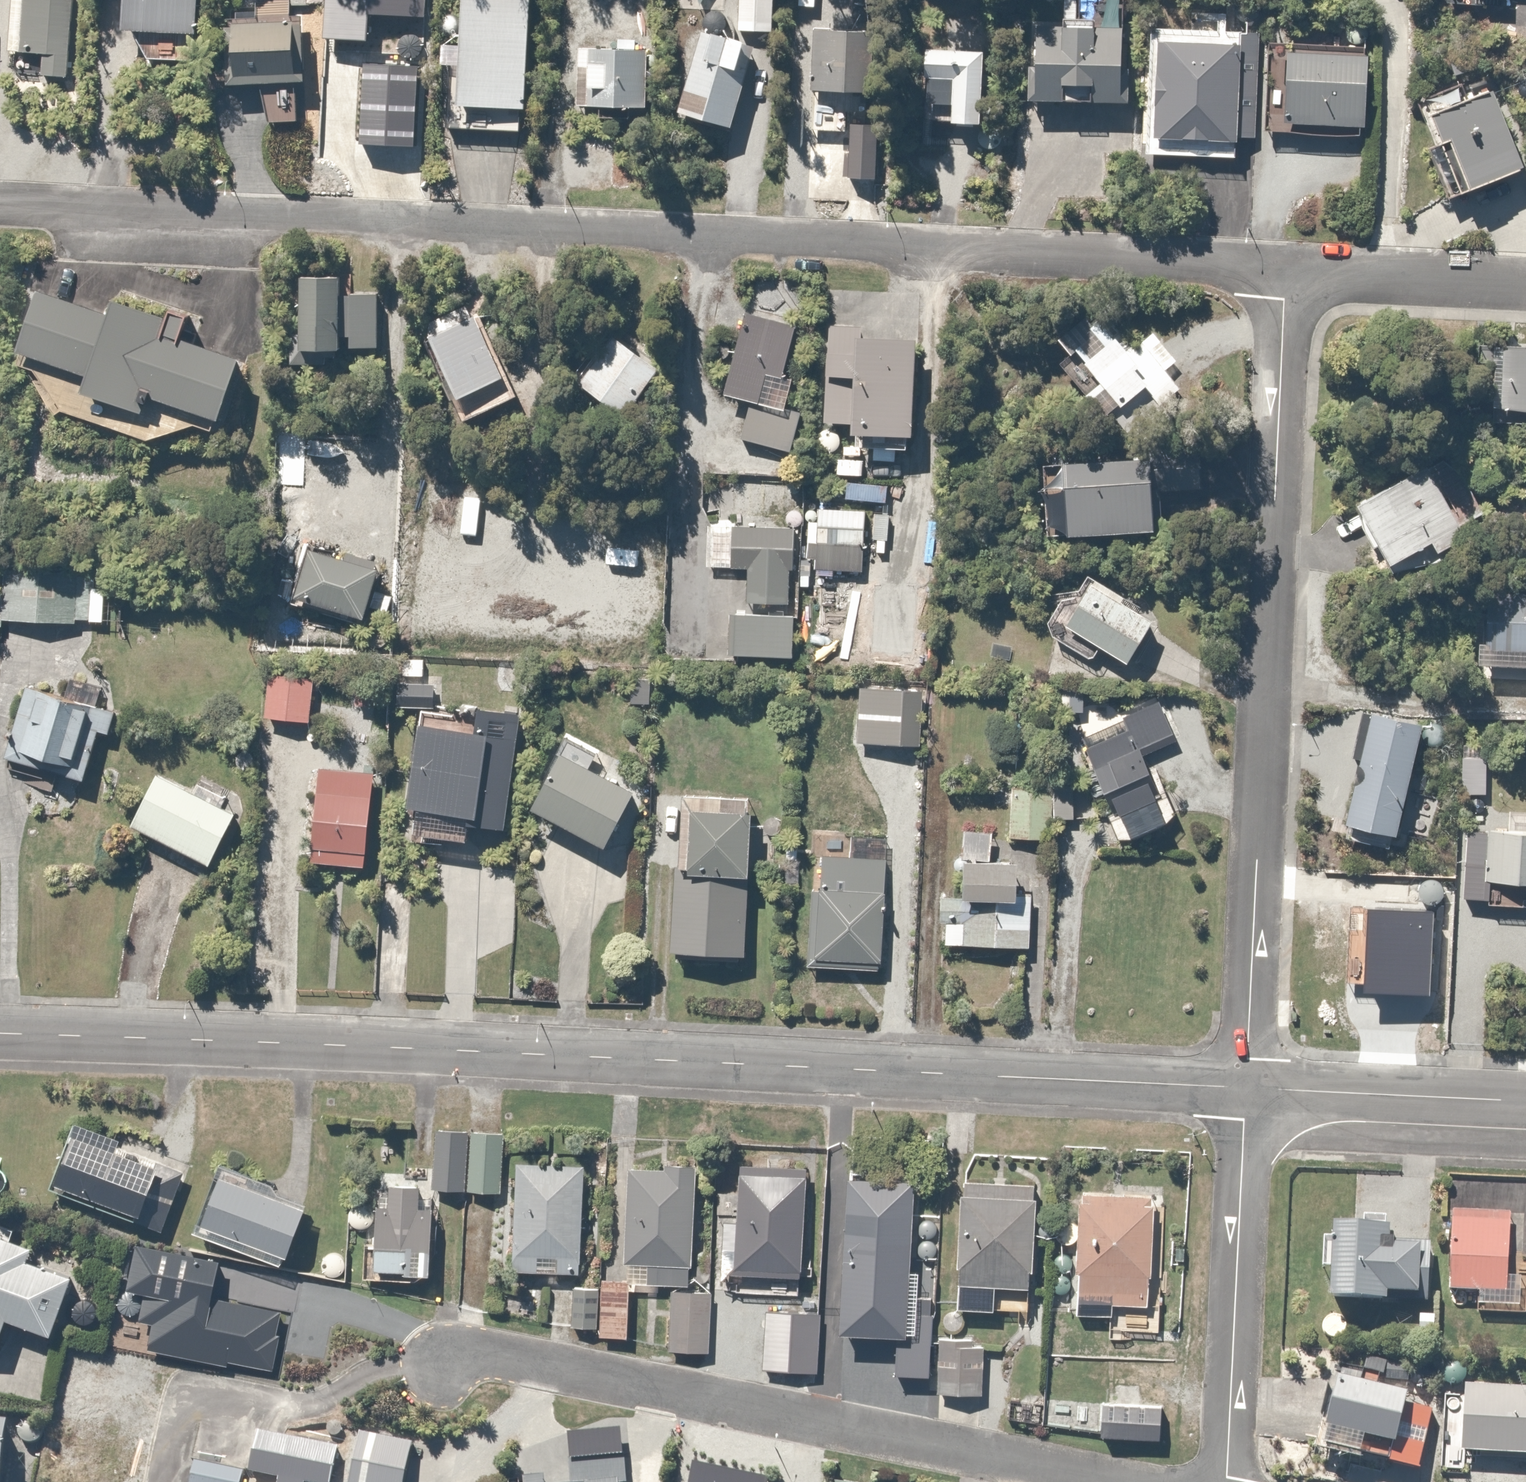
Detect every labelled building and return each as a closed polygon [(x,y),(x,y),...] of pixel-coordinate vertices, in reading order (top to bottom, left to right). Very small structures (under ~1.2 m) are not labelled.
[(6,53),(44,53),(44,80),(69,80),(69,0),(6,0),(6,53)] [(129,35),(153,35),(153,59),(196,59),(196,35),(202,35),(202,0),(129,0),(129,35)] [(279,23),(279,4),(299,3),(299,0),(229,0),(229,4),(252,3),(253,23),(228,24),(230,87),(314,85),(312,22),(279,23)] [(325,41),(366,42),(367,12),(423,14),(423,0),(326,0),(325,41)] [(530,0),(452,0),(453,31),(441,31),(441,64),(451,64),(451,127),(526,126),(526,109),(531,109),(530,0)] [(731,32),(770,30),(768,0),(729,0),(731,32)] [(1135,26),(1043,25),(1043,62),(1037,62),(1036,105),(1134,107),(1135,26)] [(873,26),(818,27),(819,95),(874,94),(873,26)] [(756,42),(697,27),(675,112),(735,127),(756,42)] [(1375,47),(1267,44),(1264,135),(1372,138),(1375,47)] [(1253,45),(1161,45),(1162,145),(1246,145),(1246,111),(1253,111),(1253,45)] [(647,47),(585,47),(585,110),(647,110),(647,47)] [(959,77),(960,127),(989,126),(988,47),(922,48),(923,77),(959,77)] [(362,66),(358,148),(412,151),(416,69),(362,66)] [(1450,116),(1462,143),(1467,141),(1490,190),(1525,174),(1525,146),(1501,92),(1450,116)] [(350,277),(309,277),(310,350),(380,349),(380,295),(350,295),(350,277)] [(120,316),(54,292),(30,358),(229,430),(253,364),(179,338),(186,319),(127,298),(120,316)] [(1075,350),(1058,366),(1087,398),(1094,392),(1134,438),(1189,390),(1140,334),(1131,342),(1101,308),(1065,339),(1075,350)] [(801,327),(750,313),(728,392),(751,399),(740,438),(790,451),(801,413),(779,407),(801,327)] [(474,317),(427,340),(458,401),(504,378),(474,317)] [(864,325),(830,324),(829,423),(861,424),(862,379),(869,379),(868,450),(913,450),(913,437),(924,438),(925,345),(863,344),(864,325)] [(620,332),(587,381),(636,414),(669,365),(620,332)] [(1517,353),(1497,353),(1494,423),(1525,424),(1525,348),(1517,347),(1517,353)] [(1208,456),(1064,461),(1064,474),(1052,475),(1054,529),(1077,528),(1077,534),(1164,532),(1163,491),(1209,489),(1208,456)] [(1381,484),(1348,507),(1395,576),(1442,543),(1451,556),(1475,539),(1462,520),(1482,507),(1447,456),(1426,471),(1418,460),(1396,475),(1405,488),(1391,498),(1381,484)] [(822,519),(806,519),(806,558),(821,558),(821,571),(866,571),(866,509),(822,509),(822,519)] [(794,524),(737,523),(736,567),(748,568),(748,605),(790,605),(791,571),(794,571),(794,524)] [(388,572),(312,549),(296,601),(372,624),(388,572)] [(4,564),(4,618),(84,617),(84,564),(4,564)] [(1067,596),(1044,628),(1092,662),(1106,643),(1134,663),(1162,624),(1094,575),(1075,602),(1067,596)] [(1490,590),(1488,665),(1525,667),(1525,591),(1490,590)] [(689,602),(665,602),(665,655),(689,655),(689,602)] [(799,615),(739,614),(739,658),(799,659),(799,615)] [(317,675),(266,672),(264,717),(315,719),(317,675)] [(437,683),(402,682),(402,705),(437,706),(437,683)] [(121,712),(27,686),(8,758),(94,782),(108,734),(115,736),(121,712)] [(927,690),(865,688),(864,744),(925,745),(927,690)] [(1097,744),(1132,821),(1174,802),(1152,753),(1181,740),(1164,702),(1127,719),(1131,729),(1097,744)] [(491,718),(429,713),(422,813),(427,813),(426,834),(479,838),(480,829),(519,832),(528,712),(491,709),(491,718)] [(1433,723),(1381,713),(1357,842),(1399,850),(1402,833),(1412,835),(1433,723)] [(574,754),(559,787),(547,812),(621,847),(648,789),(574,754)] [(382,774),(325,770),(319,862),(375,866),(382,774)] [(169,776),(144,826),(222,865),(247,815),(229,806),(234,797),(203,781),(198,790),(169,776)] [(1054,790),(1013,790),(1013,839),(1054,839),(1054,790)] [(763,799),(691,797),(688,870),(684,870),(681,958),(753,960),(756,877),(760,877),(763,799)] [(999,831),(962,830),(959,892),(951,892),(948,946),(1037,950),(1040,894),(1034,894),(1035,867),(998,866),(999,831)] [(1468,831),(1467,876),(1493,876),(1493,886),(1525,887),(1525,833),(1468,831)] [(890,837),(815,838),(816,970),(891,970),(890,837)] [(1365,913),(1360,992),(1431,996),(1436,916),(1365,913)] [(81,1122),(56,1188),(170,1230),(193,1167),(160,1154),(165,1142),(122,1126),(118,1136),(81,1122)] [(468,1190),(471,1132),(438,1131),(434,1189),(468,1190)] [(471,1132),(468,1190),(501,1192),(504,1133),(471,1132)] [(589,1166),(524,1163),(520,1270),(585,1272),(589,1166)] [(813,1168),(747,1166),(745,1231),(732,1231),(731,1294),(799,1295),(799,1277),(811,1277),(813,1168)] [(697,1167),(633,1167),(633,1264),(649,1264),(649,1283),(698,1282),(697,1167)] [(225,1169),(203,1231),(295,1264),(317,1202),(225,1169)] [(844,1180),(838,1339),(892,1341),(891,1378),(925,1380),(928,1316),(909,1316),(914,1183),(844,1180)] [(1044,1183),(965,1182),(964,1309),(1039,1309),(1039,1277),(1044,1277),(1044,1183)] [(429,1185),(399,1185),(399,1212),(378,1212),(378,1233),(369,1233),(369,1280),(446,1280),(446,1209),(429,1209),(429,1185)] [(1163,1190),(1083,1190),(1083,1319),(1121,1319),(1121,1301),(1164,1301),(1163,1190)] [(1457,1210),(1455,1294),(1481,1294),(1480,1306),(1525,1307),(1525,1247),(1522,1246),(1523,1212),(1457,1210)] [(80,1272),(38,1259),(43,1244),(18,1237),(22,1225),(0,1219),(0,1342),(12,1346),(20,1320),(61,1333),(80,1272)] [(1401,1232),(1348,1233),(1350,1303),(1403,1302),(1402,1299),(1438,1298),(1437,1244),(1401,1245),(1401,1232)] [(137,1246),(127,1293),(146,1298),(142,1318),(159,1322),(154,1346),(271,1372),(284,1312),(211,1296),(218,1263),(137,1246)] [(606,1288),(567,1287),(567,1327),(601,1328),(601,1340),(633,1341),(634,1280),(606,1280),(606,1288)] [(716,1293),(674,1292),(672,1351),(714,1353),(716,1293)] [(822,1312),(768,1310),(766,1372),(820,1374),(822,1312)] [(987,1340),(937,1341),(938,1395),(988,1394),(987,1340)] [(1423,1355),(1371,1353),(1370,1373),(1422,1375),(1423,1355)] [(1426,1400),(1343,1380),(1332,1428),(1415,1448),(1426,1400)] [(1473,1388),(1471,1455),(1525,1456),(1525,1390),(1473,1388)] [(1114,1409),(1114,1438),(1169,1439),(1169,1410),(1114,1409)] [(9,1481),(15,1481),(20,1416),(0,1414),(0,1481),(9,1481)] [(381,1431),(370,1481),(403,1481),(404,1474),(416,1476),(423,1440),(381,1431)] [(265,1433),(257,1474),(281,1478),(280,1481),(335,1481),(342,1447),(265,1433)] [(1299,1441),(1290,1481),(1295,1481),(1404,1481),(1407,1466),(1299,1441)] [(629,1453),(569,1460),(571,1481),(632,1481),(629,1453)] [(202,1460),(198,1481),(249,1481),(251,1469),(202,1460)] [(767,1481),(695,1465),(691,1481),(767,1481)]
